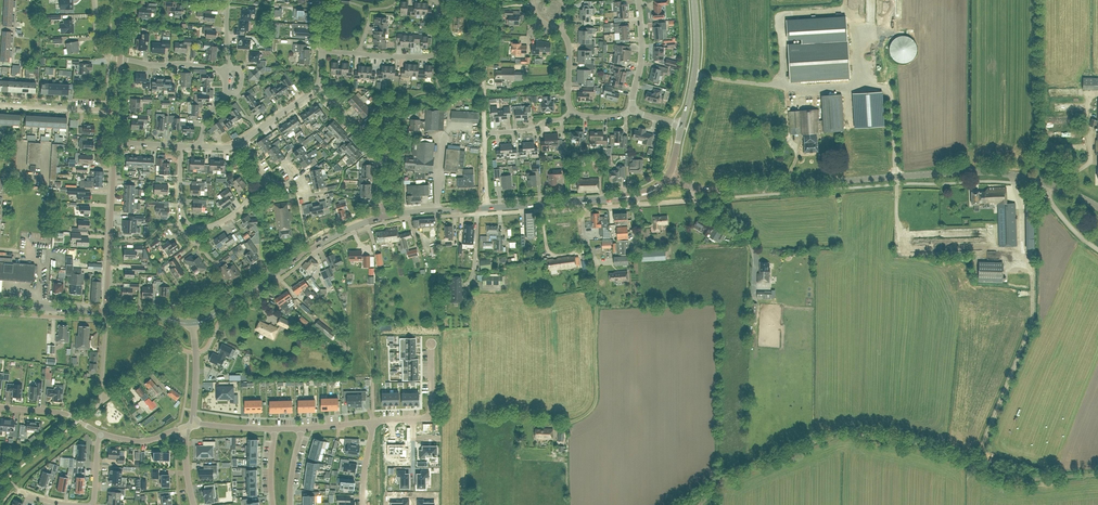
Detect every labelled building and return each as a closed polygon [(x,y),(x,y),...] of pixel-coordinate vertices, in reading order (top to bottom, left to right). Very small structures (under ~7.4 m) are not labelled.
[(60,9),(65,9),(72,9),(72,0),(60,0),(60,9)] [(661,4),(668,4),(668,0),(664,0),(654,1),(654,4),(655,12),(653,12),(653,13),(652,15),(652,17),(654,18),(654,19),(664,18),(664,17),(665,16),(665,14),(664,12),(664,11),(661,12),(661,4)] [(166,12),(170,12),(174,12),(174,17),(180,18),(181,11),(183,11),(183,5),(177,4),(177,6),(176,6),(176,2),(164,1),(164,6),(166,6),(166,12)] [(411,15),(411,7),(408,7),(408,2),(401,2),(401,5),(400,5),(400,8),(401,8),(401,13),(407,14),(407,15),(411,15)] [(628,11),(628,10),(629,10),(628,6),(627,4),(620,5),(619,2),(613,2),(613,6),(614,12),(618,12),(628,11)] [(155,13),(156,3),(147,3),(146,8),(138,7),(138,18),(150,19),(151,13),(155,13)] [(421,15),(422,3),(415,3),(415,8),(411,7),(411,15),(415,16),(415,14),(421,15)] [(422,3),(421,15),(428,15),(427,16),(431,17),(432,9),(428,8),(428,4),(422,3)] [(591,5),(584,5),(584,10),(580,10),(580,15),(591,15),(594,15),(594,8),(591,8),(591,5)] [(249,7),(249,11),(241,10),(241,20),(249,21),(251,21),(252,14),(255,14),(256,7),(249,7)] [(312,21),(313,13),(308,12),(308,9),(294,8),(294,17),(298,17),(298,19),(304,20),(305,20),(305,19),(307,19),(307,21),(312,21)] [(196,16),(199,17),(204,17),(204,21),(214,22),(215,15),(208,14),(208,11),(197,10),(196,16)] [(12,12),(4,11),(3,19),(14,19),(14,16),(12,15),(12,12)] [(505,15),(508,18),(507,20),(507,25),(519,25),(519,19),(522,19),(522,15),(513,14),(513,11),(505,11),(505,15)] [(628,11),(618,12),(618,18),(614,19),(615,22),(621,22),(621,18),(628,18),(628,11)] [(591,15),(580,15),(580,20),(584,20),(584,25),(593,25),(593,21),(591,21),(591,15)] [(463,24),(464,16),(454,16),(454,32),(462,32),(463,27),(462,27),(462,24),(463,24)] [(380,28),(387,28),(388,25),(386,25),(387,18),(384,18),(384,17),(380,17),(380,18),(375,17),(375,24),(380,25),(380,28)] [(846,17),(786,21),(787,39),(801,38),(802,44),(792,45),(787,45),(788,60),(790,81),(850,78),(847,44),(847,41),(846,17)] [(14,19),(3,19),(2,26),(11,27),(11,22),(14,22),(14,19)] [(63,20),(63,23),(60,23),(61,34),(74,33),(74,26),(72,26),(72,20),(63,20)] [(249,21),(241,20),(239,20),(239,31),(249,31),(249,21)] [(663,29),(666,29),(666,22),(658,23),(659,27),(653,27),(654,33),(655,40),(664,39),(663,29)] [(310,29),(305,29),(306,24),(294,23),(293,29),(296,29),(296,36),(305,37),(305,36),(306,36),(310,36),(311,30),(310,29)] [(619,33),(630,32),(629,25),(621,26),(621,23),(614,23),(615,33),(619,33)] [(215,39),(216,31),(209,31),(210,27),(203,27),(202,34),(206,34),(206,38),(215,39)] [(387,28),(380,28),(379,31),(375,31),(374,38),(386,38),(386,32),(387,32),(387,28)] [(579,37),(592,37),(592,34),(595,34),(595,31),(597,31),(597,28),(586,28),(586,31),(579,31),(579,37)] [(2,39),(13,40),(13,36),(10,36),(11,32),(2,31),(2,39)] [(630,32),(619,33),(620,39),(616,40),(616,43),(623,43),(623,39),(630,39),(630,32)] [(148,42),(149,34),(141,34),(141,39),(136,39),(136,50),(144,50),(145,41),(148,42)] [(407,47),(408,36),(401,35),(402,34),(398,34),(397,42),(401,42),(401,47),(407,47)] [(237,49),(251,50),(252,39),(246,39),(246,35),(240,35),(238,35),(237,49)] [(418,43),(418,35),(414,35),(414,36),(408,36),(407,47),(414,47),(414,43),(418,43)] [(418,35),(418,43),(421,43),(421,48),(428,48),(428,45),(431,45),(431,38),(428,38),(428,37),(422,36),(422,35),(418,35)] [(592,37),(579,37),(579,44),(586,44),(585,47),(594,47),(594,41),(591,41),(592,37)] [(386,38),(374,38),(374,44),(379,45),(378,48),(386,49),(386,45),(385,45),(386,38)] [(191,46),(191,39),(184,39),(184,43),(175,43),(174,52),(186,53),(186,46),(191,46)] [(169,48),(169,40),(162,40),(162,44),(152,43),(152,52),(160,53),(164,54),(164,48),(169,48)] [(78,46),(80,45),(79,41),(66,44),(68,55),(80,52),(78,46)] [(213,43),(204,42),(204,49),(207,49),(206,53),(216,54),(217,47),(212,47),(213,43)] [(550,52),(550,43),(543,42),(537,42),(536,45),(532,45),(532,54),(539,54),(539,51),(550,52)] [(516,54),(516,56),(520,56),(521,53),(527,53),(527,46),(519,45),(519,43),(512,43),(512,47),(510,47),(510,51),(511,51),(511,54),(516,54)] [(310,64),(310,58),(309,58),(310,50),(306,50),(306,45),(298,45),(298,52),(301,52),(300,64),(310,64)] [(615,45),(614,51),(615,51),(615,54),(618,54),(630,56),(631,50),(625,50),(625,46),(617,45),(615,45)] [(10,47),(1,46),(1,54),(12,55),(12,51),(9,51),(10,47)] [(594,47),(585,47),(585,50),(579,50),(579,57),(591,57),(591,54),(594,54),(594,47)] [(666,62),(663,61),(664,47),(654,47),(654,60),(659,61),(659,63),(665,65),(665,66),(676,69),(677,62),(666,59),(666,62)] [(259,62),(260,52),(250,51),(249,62),(259,62)] [(216,54),(206,53),(206,57),(203,57),(202,60),(215,61),(216,54)] [(12,55),(1,54),(0,62),(9,62),(9,58),(12,58),(12,55)] [(613,57),(612,63),(615,64),(623,65),(623,61),(630,62),(630,56),(618,54),(615,54),(614,54),(613,57)] [(591,57),(579,57),(578,63),(585,63),(585,67),(593,67),(594,60),(591,60),(591,57)] [(80,63),(79,69),(82,69),(81,74),(83,74),(83,77),(88,78),(88,75),(88,70),(91,70),(91,64),(80,63)] [(342,76),(342,75),(342,69),(338,68),(339,63),(332,63),(332,65),(331,65),(331,69),(331,74),(338,74),(338,76),(342,76)] [(342,63),(342,69),(342,75),(348,75),(348,76),(352,76),(353,69),(349,68),(349,64),(342,63)] [(412,76),(412,65),(406,64),(405,69),(402,69),(401,77),(405,77),(405,76),(412,76)] [(412,65),(412,76),(418,76),(418,78),(422,78),(422,70),(419,70),(419,65),(412,65)] [(422,70),(422,78),(425,78),(425,77),(432,77),(432,72),(433,72),(433,69),(432,69),(433,66),(426,65),(425,70),(422,70)] [(614,76),(625,79),(627,72),(621,71),(622,67),(614,65),(612,72),(615,73),(614,76)] [(263,75),(264,67),(256,66),(256,70),(249,70),(249,80),(259,81),(260,74),(263,75)] [(365,78),(366,67),(359,66),(359,71),(355,71),(355,79),(358,79),(359,78),(365,78)] [(382,77),(388,78),(389,66),(382,66),(382,71),(378,71),(378,78),(382,79),(382,77)] [(396,67),(389,66),(388,78),(395,78),(395,79),(398,80),(399,72),(395,72),(396,67)] [(667,73),(668,68),(659,66),(658,69),(652,68),(649,80),(656,82),(655,83),(659,84),(660,81),(658,80),(660,75),(662,76),(663,72),(667,73)] [(366,67),(365,78),(371,78),(371,80),(375,80),(376,72),(372,72),(372,67),(366,67)] [(593,67),(585,67),(585,70),(578,70),(578,76),(590,77),(590,73),(593,73),(593,67)] [(522,81),(522,79),(526,80),(526,77),(522,76),(522,72),(515,72),(515,69),(502,69),(502,71),(496,71),(495,79),(502,79),(506,79),(506,81),(514,81),(515,81),(522,81)] [(210,81),(212,81),(213,75),(208,74),(208,71),(199,70),(199,76),(201,76),(201,81),(203,81),(203,80),(210,81)] [(190,87),(190,83),(191,74),(179,73),(178,79),(181,79),(181,87),(190,87)] [(149,89),(149,81),(146,81),(146,75),(135,74),(135,82),(143,83),(143,89),(149,89)] [(280,95),(285,91),(288,95),(291,92),(289,89),(289,88),(288,87),(291,84),(294,83),(288,75),(284,77),(285,78),(281,81),(284,84),(277,89),(276,89),(280,95)] [(590,77),(578,76),(578,83),(584,83),(584,86),(593,86),(593,80),(590,80),(590,77)] [(625,79),(614,76),(613,80),(610,79),(609,85),(617,87),(618,84),(623,85),(625,79)] [(152,81),(151,91),(159,91),(159,87),(164,87),(164,78),(156,78),(156,81),(152,81)] [(164,78),(164,87),(168,87),(168,92),(174,92),(174,85),(171,85),(171,79),(164,78)] [(1083,78),(1083,90),(1097,90),(1097,78),(1083,78)] [(502,81),(502,79),(495,79),(495,85),(495,86),(502,86),(502,90),(505,90),(505,89),(512,89),(512,86),(517,86),(517,87),(519,87),(519,88),(522,88),(522,82),(504,82),(505,81),(502,81)] [(203,80),(203,81),(203,92),(199,91),(199,93),(201,93),(201,95),(205,95),(209,96),(209,95),(212,95),(213,90),(209,89),(210,81),(203,80)] [(617,102),(619,94),(614,93),(614,91),(612,91),(613,88),(605,86),(603,94),(607,95),(606,99),(617,102)] [(276,89),(277,89),(275,87),(272,89),(270,87),(265,91),(270,97),(273,94),(277,100),(282,96),(280,95),(276,89)] [(578,92),(578,101),(589,101),(589,94),(594,95),(594,89),(583,88),(583,92),(578,92)] [(257,103),(252,95),(255,93),(252,89),(246,93),(248,96),(245,97),(251,106),(251,107),(257,103)] [(658,103),(661,91),(654,89),(653,93),(647,92),(645,100),(649,101),(649,102),(652,102),(658,103)] [(881,92),(853,94),(855,128),(883,126),(881,92)] [(352,106),(360,99),(356,94),(348,102),(352,106)] [(817,142),(817,134),(820,134),(820,133),(824,132),(844,131),(841,94),(821,96),(823,121),(819,121),(818,110),(788,112),(790,135),(801,134),(804,137),(805,153),(818,152),(818,145),(817,142)] [(198,105),(202,105),(202,101),(209,102),(209,98),(212,98),(212,95),(209,95),(209,96),(205,95),(201,95),(198,95),(197,101),(195,101),(195,105),(194,105),(198,105)] [(264,98),(269,106),(272,104),(267,96),(264,98)] [(543,112),(554,111),(554,103),(551,104),(551,96),(543,97),(543,102),(541,103),(541,107),(542,107),(543,112)] [(139,110),(140,102),(143,102),(151,102),(152,97),(143,97),(143,99),(130,99),(130,103),(131,103),(131,109),(139,110)] [(360,99),(352,106),(356,110),(364,103),(360,99)] [(1097,99),(1097,120),(1091,119),(1089,125),(1089,126),(1095,128),(1097,122),(1097,140),(1095,140),(1095,155),(1097,155),(1097,99)] [(251,107),(251,106),(249,108),(253,113),(258,109),(260,112),(266,108),(263,104),(261,105),(259,101),(257,103),(251,107)] [(236,120),(236,121),(237,122),(242,118),(238,112),(241,111),(237,105),(236,102),(231,106),(232,108),(234,110),(230,112),(233,115),(236,120)] [(364,103),(356,110),(360,114),(368,107),(364,103)] [(194,105),(195,105),(192,104),(191,116),(189,115),(189,119),(196,119),(196,116),(198,116),(198,107),(202,107),(202,105),(198,105),(194,105)] [(311,108),(318,116),(320,114),(324,119),(326,117),(320,108),(317,104),(311,108)] [(521,106),(521,109),(522,120),(528,119),(528,114),(531,114),(530,105),(521,106)] [(501,121),(501,110),(497,111),(497,106),(491,107),(492,116),(495,116),(495,122),(501,121)] [(522,120),(521,109),(518,109),(518,106),(512,107),(512,115),(516,115),(516,120),(522,120)] [(368,107),(360,114),(364,119),(372,112),(368,107)] [(501,110),(501,121),(507,121),(507,115),(510,115),(510,107),(504,107),(504,110),(501,110)] [(318,116),(311,108),(306,112),(315,125),(318,123),(314,118),(318,116)] [(445,110),(439,110),(426,109),(426,121),(420,121),(420,120),(411,119),(411,130),(419,131),(419,127),(425,128),(425,131),(433,131),(433,130),(443,130),(445,110)] [(479,119),(479,112),(452,111),(451,118),(479,119)] [(315,125),(306,112),(300,116),(306,124),(309,122),(313,127),(315,125)] [(179,129),(179,122),(179,118),(175,118),(175,116),(170,115),(169,123),(173,123),(172,129),(179,130),(179,129)] [(233,115),(225,120),(223,117),(218,121),(219,122),(222,127),(223,127),(225,125),(227,127),(236,121),(236,120),(233,115)] [(147,123),(147,116),(138,116),(138,121),(132,120),(131,129),(143,130),(143,123),(147,123)] [(163,119),(156,118),(155,130),(159,130),(159,131),(163,132),(163,131),(163,130),(164,130),(164,123),(168,123),(168,116),(163,116),(163,119)] [(290,120),(299,134),(300,133),(302,132),(298,127),(301,125),(296,116),(290,120)] [(299,134),(290,120),(284,124),(290,133),(293,130),(297,135),(299,134)] [(326,137),(338,126),(334,121),(326,128),(329,130),(324,135),(326,137)] [(179,122),(179,129),(182,129),(182,132),(188,133),(188,137),(192,137),(192,133),(193,133),(194,126),(185,126),(185,122),(179,122)] [(222,127),(219,122),(216,124),(214,122),(210,125),(214,131),(216,129),(220,134),(225,131),(223,127),(222,127)] [(290,133),(284,124),(278,128),(288,142),(291,140),(287,135),(290,133)] [(94,133),(94,126),(83,125),(83,127),(79,127),(79,134),(83,134),(83,132),(94,133)] [(335,138),(343,130),(338,126),(326,137),(329,139),(333,135),(335,138)] [(651,145),(654,135),(648,133),(647,134),(645,133),(646,130),(640,128),(639,131),(635,130),(633,138),(643,141),(642,143),(651,145)] [(338,148),(344,143),(342,141),(348,136),(343,130),(335,138),(338,140),(334,145),(336,147),(338,148)] [(571,139),(576,139),(576,141),(579,141),(579,145),(582,145),(582,149),(586,149),(586,145),(586,140),(583,139),(583,131),(576,131),(576,133),(571,132),(571,139)] [(590,131),(590,144),(599,144),(599,143),(602,143),(602,144),(606,144),(607,137),(603,136),(603,132),(590,131)] [(619,131),(614,131),(615,131),(615,135),(610,135),(610,145),(611,145),(613,142),(620,143),(620,147),(627,147),(627,139),(623,139),(624,132),(619,131)] [(261,148),(270,142),(268,139),(273,136),(271,133),(257,143),(261,148)] [(552,146),(551,134),(545,135),(545,141),(542,141),(542,151),(548,151),(548,147),(552,146)] [(551,134),(552,146),(556,146),(556,150),(563,150),(562,140),(558,140),(558,134),(551,134)] [(310,136),(302,142),(304,145),(312,139),(310,136)] [(79,148),(83,148),(93,149),(93,142),(86,141),(87,138),(80,138),(79,143),(79,148)] [(270,142),(261,148),(265,153),(267,152),(267,151),(273,147),(276,145),(281,142),(279,140),(272,145),(270,142)] [(412,147),(414,149),(412,150),(412,153),(413,155),(413,157),(412,157),(410,157),(406,157),(405,169),(406,171),(415,171),(414,180),(425,180),(425,171),(433,171),(434,159),(433,159),(434,143),(414,141),(414,143),(413,144),(412,147)] [(347,153),(355,146),(350,142),(346,146),(344,143),(338,148),(338,149),(339,148),(343,152),(345,150),(347,153)] [(529,154),(528,142),(523,143),(523,150),(520,150),(521,159),(526,159),(526,154),(529,154)] [(528,142),(529,154),(532,153),(533,157),(538,156),(538,149),(534,149),(534,142),(528,142)] [(512,151),(512,143),(506,144),(507,155),(507,160),(517,160),(517,149),(516,149),(516,151),(512,151)] [(507,155),(506,144),(500,144),(501,152),(496,152),(497,161),(502,160),(502,159),(503,159),(504,156),(507,155)] [(279,150),(276,145),(273,147),(267,151),(267,152),(271,156),(279,150)] [(297,158),(305,152),(302,146),(293,153),(297,158)] [(347,153),(346,155),(350,160),(349,161),(352,164),(360,157),(357,154),(360,151),(355,146),(347,153)] [(463,169),(465,150),(446,148),(444,170),(458,172),(458,168),(463,169)] [(279,150),(271,156),(274,162),(277,160),(283,156),(279,150)] [(300,163),(309,157),(315,153),(313,151),(307,154),(305,152),(297,158),(300,163)] [(93,156),(79,155),(79,163),(92,164),(93,156)] [(625,157),(626,160),(626,163),(630,163),(630,173),(639,173),(643,169),(643,160),(633,160),(633,156),(626,156),(626,157),(625,157)] [(314,158),(311,160),(309,157),(300,163),(304,168),(310,164),(312,167),(317,163),(314,158)] [(169,169),(170,164),(164,163),(165,159),(157,159),(156,166),(159,166),(159,174),(168,175),(169,169)] [(197,169),(198,160),(191,159),(191,164),(188,164),(187,172),(193,172),(193,169),(197,169)] [(207,173),(207,165),(205,165),(205,160),(198,160),(197,169),(202,169),(202,173),(207,173)] [(217,170),(218,161),(211,160),(210,165),(207,165),(207,173),(213,173),(213,170),(217,170)] [(218,161),(217,170),(221,170),(221,174),(224,174),(227,174),(227,166),(225,166),(225,161),(218,161)] [(362,171),(373,171),(373,164),(367,164),(367,161),(363,161),(360,161),(360,167),(362,167),(362,171)] [(611,173),(611,179),(613,179),(613,182),(622,181),(621,177),(625,177),(625,166),(617,166),(617,170),(613,170),(613,173),(611,173)] [(312,177),(323,175),(321,169),(311,171),(312,177)] [(558,178),(562,177),(561,170),(552,170),(553,174),(548,174),(549,178),(547,178),(548,181),(549,181),(549,185),(557,185),(557,180),(559,179),(558,178)] [(359,181),(366,181),(367,177),(373,178),(373,171),(362,171),(362,175),(359,175),(359,181)] [(528,187),(537,186),(536,175),(531,175),(531,173),(526,173),(527,178),(528,187)] [(323,175),(312,177),(313,183),(324,181),(323,178),(327,177),(327,174),(323,175)] [(458,188),(474,187),(473,174),(469,174),(469,177),(457,178),(458,188)] [(503,189),(512,188),(511,176),(502,176),(503,189)] [(239,191),(247,186),(240,177),(235,181),(233,178),(227,181),(231,187),(234,184),(239,191)] [(595,192),(599,192),(599,178),(589,178),(589,179),(582,179),(578,179),(578,192),(583,192),(583,191),(586,191),(586,193),(593,192),(595,192)] [(324,181),(313,183),(315,190),(325,187),(324,181)] [(361,191),(371,191),(371,184),(365,184),(365,181),(366,181),(359,181),(358,181),(358,186),(361,187),(361,191)] [(204,191),(204,183),(197,182),(196,186),(191,185),(191,195),(200,195),(201,191),(204,191)] [(167,195),(168,185),(154,184),(154,194),(167,195)] [(421,196),(430,195),(429,184),(407,186),(408,196),(407,196),(407,204),(421,204),(421,196)] [(973,205),(978,204),(978,206),(984,206),(984,207),(989,207),(989,204),(997,203),(999,246),(1017,246),(1015,203),(1006,203),(1006,187),(988,188),(984,191),(971,192),(971,205),(973,205)] [(90,192),(83,192),(83,188),(68,188),(68,194),(77,195),(77,199),(80,199),(90,200),(90,192)] [(225,196),(218,201),(217,202),(216,204),(217,205),(219,206),(221,205),(223,209),(227,206),(233,202),(229,197),(232,194),(228,188),(222,192),(225,196)] [(371,191),(361,191),(361,195),(358,195),(358,200),(365,201),(365,197),(371,198),(371,191)] [(344,220),(347,219),(344,210),(347,209),(345,199),(339,200),(340,206),(337,207),(340,220),(344,219),(344,220)] [(206,207),(207,200),(198,200),(198,203),(193,203),(192,211),(202,212),(202,207),(206,207)] [(316,205),(319,215),(325,214),(324,208),(327,207),(326,201),(320,202),(320,204),(316,205)] [(160,212),(160,215),(162,215),(162,218),(162,219),(166,219),(167,218),(167,216),(169,216),(169,208),(164,207),(164,204),(156,203),(155,212),(160,212)] [(290,222),(291,221),(290,211),(289,211),(287,203),(274,204),(278,228),(279,228),(280,238),(292,237),(290,222)] [(304,215),(311,213),(312,217),(319,215),(316,205),(312,206),(312,203),(306,205),(307,207),(303,208),(304,215)] [(80,213),(84,213),(83,215),(84,216),(88,216),(89,215),(89,214),(90,206),(81,206),(77,206),(77,210),(80,210),(80,213)] [(526,237),(536,236),(535,213),(525,213),(526,237)] [(241,220),(243,222),(242,223),(241,225),(242,227),(244,227),(246,226),(248,229),(252,226),(256,232),(259,230),(257,218),(250,219),(248,215),(241,220)] [(131,233),(135,233),(136,232),(136,221),(144,221),(144,217),(135,216),(135,217),(129,216),(128,220),(123,220),(122,225),(123,225),(122,232),(131,233)] [(668,224),(668,216),(653,217),(654,225),(654,230),(661,230),(661,225),(668,224)] [(78,228),(72,228),(72,231),(81,232),(81,228),(89,229),(89,219),(84,219),(84,220),(78,220),(78,228)] [(436,227),(435,219),(413,220),(413,227),(419,228),(419,226),(421,226),(421,227),(436,227)] [(722,232),(705,222),(705,223),(698,219),(693,227),(716,241),(718,238),(722,241),(725,235),(721,233),(722,232)] [(610,231),(609,231),(609,227),(608,227),(608,220),(592,221),(593,228),(603,227),(604,236),(610,236),(610,231)] [(474,238),(475,238),(475,231),(473,231),(474,224),(464,224),(464,233),(463,233),(462,244),(473,244),(474,238)] [(501,231),(498,231),(498,226),(487,225),(487,234),(497,235),(497,251),(503,250),(503,237),(501,237),(501,231)] [(264,236),(271,233),(268,226),(261,229),(264,236)] [(453,236),(453,226),(445,226),(446,237),(449,237),(449,239),(453,239),(453,236)] [(406,238),(412,237),(411,231),(398,235),(397,227),(386,229),(386,231),(376,232),(378,242),(387,241),(388,242),(400,241),(402,249),(408,247),(406,238)] [(617,240),(628,239),(627,227),(617,227),(617,240)] [(252,241),(260,240),(259,232),(257,232),(258,234),(255,235),(252,236),(252,241)] [(88,246),(88,238),(80,237),(80,234),(72,233),(71,241),(77,241),(77,245),(88,246)] [(229,246),(235,242),(231,235),(228,237),(225,233),(214,241),(219,248),(227,243),(229,246)] [(153,250),(161,244),(157,237),(148,243),(153,250)] [(244,243),(246,246),(250,252),(245,255),(251,264),(259,259),(255,254),(259,251),(250,239),(244,243)] [(617,241),(618,255),(629,255),(628,240),(617,241)] [(168,256),(171,254),(172,254),(179,249),(174,242),(172,244),(171,243),(170,244),(168,241),(160,246),(164,251),(168,256)] [(142,253),(142,246),(134,246),(134,250),(132,250),(124,250),(123,258),(136,259),(136,252),(142,253)] [(408,258),(418,255),(417,249),(406,251),(408,258)] [(642,261),(666,259),(665,250),(641,252),(642,261)] [(364,267),(370,267),(370,256),(364,256),(364,257),(362,257),(362,251),(350,251),(350,260),(362,260),(364,262),(364,267)] [(326,257),(331,267),(338,263),(339,265),(343,263),(340,257),(336,259),(333,254),(326,257)] [(200,272),(206,269),(198,257),(193,260),(190,256),(185,260),(193,272),(198,269),(200,272)] [(572,266),(576,266),(576,264),(575,258),(575,256),(571,257),(571,256),(557,258),(557,260),(554,261),(554,258),(547,259),(548,270),(560,269),(572,268),(572,266)] [(614,266),(627,265),(627,270),(629,270),(629,265),(628,256),(614,257),(614,266)] [(0,258),(0,280),(33,282),(34,272),(37,273),(37,265),(34,265),(34,264),(11,262),(11,259),(0,258)] [(313,270),(318,264),(312,258),(308,263),(306,262),(302,267),(310,274),(313,270)] [(176,279),(183,273),(179,267),(179,266),(174,259),(169,262),(172,268),(170,270),(176,279)] [(490,259),(480,260),(481,270),(491,269),(490,259)] [(770,268),(768,268),(768,263),(760,262),(760,274),(757,274),(757,283),(770,283),(770,268)] [(228,280),(232,277),(233,279),(241,274),(234,264),(228,268),(225,264),(220,268),(224,274),(228,280)] [(1004,264),(980,264),(979,280),(1003,280),(1004,264)] [(70,267),(70,272),(69,284),(70,284),(70,294),(81,295),(81,282),(83,282),(84,273),(81,273),(82,268),(70,267)] [(145,268),(140,268),(132,267),(132,271),(125,270),(124,278),(134,278),(134,271),(145,272),(145,268)] [(324,279),(326,278),(329,284),(332,283),(329,277),(326,270),(321,272),(324,279)] [(610,280),(617,279),(618,281),(628,280),(627,270),(614,271),(614,273),(610,273),(610,280)] [(62,293),(63,278),(65,278),(65,273),(58,273),(58,277),(58,282),(53,282),(53,292),(54,293),(56,293),(57,293),(58,293),(58,292),(62,293)] [(502,284),(502,276),(483,275),(483,284),(502,284)] [(307,280),(319,295),(321,293),(321,291),(319,289),(320,289),(314,282),(315,281),(312,276),(307,280)] [(101,295),(101,291),(100,291),(101,278),(92,277),(91,301),(99,302),(100,295),(101,295)] [(462,302),(462,288),(461,288),(461,277),(453,277),(453,283),(451,283),(451,302),(462,302)] [(156,283),(156,290),(156,291),(160,291),(160,292),(161,292),(161,295),(169,296),(170,287),(163,286),(163,282),(161,282),(161,280),(156,280),(156,283)] [(304,280),(298,284),(302,290),(307,296),(311,293),(308,289),(310,288),(309,286),(304,280)] [(156,290),(156,283),(152,283),(152,286),(147,286),(147,287),(147,298),(152,298),(152,290),(156,290)] [(121,292),(121,296),(132,296),(132,289),(138,289),(139,285),(139,284),(130,284),(130,288),(121,287),(120,291),(121,292)] [(139,285),(138,289),(138,291),(142,291),(141,299),(147,299),(147,298),(147,287),(142,287),(142,284),(139,284),(139,285)] [(300,292),(302,290),(298,284),(292,288),(297,295),(301,293),(300,292)] [(292,297),(288,291),(281,295),(286,301),(288,304),(294,300),(292,297)] [(288,305),(287,304),(288,304),(286,301),(281,295),(275,299),(280,306),(280,305),(283,310),(288,306),(290,308),(292,307),(291,306),(290,307),(288,304),(288,305)] [(314,303),(308,297),(303,302),(309,308),(314,303)] [(302,316),(299,320),(306,325),(309,322),(302,316)] [(288,329),(291,322),(281,317),(278,324),(288,329)] [(331,339),(335,334),(319,320),(314,325),(331,339)] [(273,339),(278,329),(270,325),(269,326),(260,321),(256,330),(261,332),(260,333),(273,339)] [(67,342),(68,331),(66,331),(67,325),(58,324),(57,335),(55,335),(55,341),(67,342)] [(89,349),(90,340),(88,340),(89,327),(79,326),(78,335),(76,335),(75,349),(86,349),(89,349)] [(55,345),(47,345),(46,353),(54,354),(55,345)] [(226,356),(232,358),(236,350),(223,345),(220,353),(219,356),(213,353),(210,361),(221,366),(225,359),(225,358),(226,356)] [(90,351),(90,361),(93,361),(93,363),(89,363),(89,372),(97,373),(97,364),(94,363),(94,361),(97,361),(98,352),(90,351)] [(154,398),(162,391),(159,386),(157,388),(150,379),(144,384),(148,389),(147,390),(154,398)] [(37,394),(41,395),(42,383),(35,382),(35,387),(30,386),(29,398),(37,399),(37,394)] [(21,398),(22,385),(14,384),(13,384),(7,384),(6,391),(13,392),(12,397),(21,398)] [(238,403),(238,395),(234,395),(234,386),(216,387),(217,398),(234,397),(234,403),(238,403)] [(143,401),(148,397),(139,387),(135,390),(143,401)] [(167,394),(176,401),(180,395),(171,388),(167,394)] [(62,402),(63,390),(54,389),(54,390),(47,389),(47,396),(53,397),(53,401),(62,402)] [(355,406),(355,391),(344,391),(344,399),(348,399),(348,406),(355,406)] [(366,398),(366,391),(355,391),(355,406),(357,406),(357,407),(362,407),(362,398),(366,398)] [(144,401),(151,410),(157,405),(153,400),(152,401),(149,398),(144,401)] [(7,420),(6,431),(10,431),(9,436),(16,436),(17,427),(13,426),(14,420),(11,420),(10,420),(7,420)] [(19,432),(19,437),(23,437),(26,438),(27,430),(38,431),(38,429),(41,429),(42,423),(38,422),(38,421),(35,421),(35,422),(27,421),(27,426),(24,426),(24,425),(20,425),(19,432)] [(552,438),(552,428),(540,428),(540,429),(535,429),(535,438),(552,438)] [(314,438),(314,439),(313,445),(322,448),(325,448),(327,442),(314,438)] [(347,451),(347,454),(358,455),(360,446),(353,445),(354,439),(346,439),(344,449),(348,450),(347,450),(347,451)] [(197,446),(197,457),(213,457),(213,446),(216,446),(215,441),(203,441),(203,446),(200,446),(197,446)] [(86,453),(86,445),(77,444),(76,460),(85,461),(85,457),(86,457),(86,453)] [(322,448),(313,445),(311,451),(320,454),(322,448)] [(389,446),(389,455),(393,455),(400,455),(400,458),(407,458),(407,449),(404,449),(404,446),(389,446)] [(419,449),(419,458),(426,458),(426,455),(433,455),(438,455),(438,446),(423,446),(423,449),(419,449)] [(124,463),(124,456),(120,456),(119,455),(119,450),(109,450),(108,458),(117,459),(117,463),(124,463)] [(320,454),(311,451),(309,457),(318,460),(320,454)] [(153,452),(153,460),(169,460),(169,452),(153,452)] [(73,468),(74,458),(63,458),(63,467),(73,468)] [(357,464),(349,463),(349,460),(341,459),(340,466),(343,466),(343,470),(343,471),(356,473),(357,464)] [(52,468),(51,471),(51,474),(42,471),(38,485),(41,486),(41,487),(43,487),(46,488),(49,478),(53,480),(56,471),(57,471),(59,466),(54,464),(52,468)] [(204,469),(200,469),(200,479),(213,479),(213,473),(217,473),(217,465),(204,466),(204,469)] [(109,476),(121,477),(121,471),(123,469),(122,468),(114,467),(114,470),(110,470),(110,471),(109,471),(109,476)] [(307,468),(306,475),(316,476),(317,477),(318,470),(317,469),(307,468)] [(161,479),(161,486),(169,487),(169,475),(161,475),(158,475),(158,469),(151,469),(151,479),(158,479),(161,479)] [(397,470),(397,477),(400,477),(400,484),(400,489),(410,489),(410,474),(406,474),(406,470),(397,470)] [(417,474),(417,489),(426,489),(426,484),(426,477),(429,477),(429,470),(420,470),(420,474),(417,474)] [(64,477),(60,476),(57,491),(65,492),(67,483),(71,483),(72,476),(65,474),(64,477)] [(121,477),(109,476),(109,482),(109,483),(113,483),(113,486),(125,487),(126,481),(121,481),(121,477)] [(84,494),(85,477),(76,477),(76,482),(75,482),(74,488),(75,488),(75,493),(78,493),(78,494),(80,494),(80,493),(84,494)] [(352,482),(352,479),(338,477),(337,482),(341,482),(340,489),(344,489),(344,491),(348,492),(348,490),(354,490),(355,483),(352,482)] [(203,491),(204,495),(205,495),(206,503),(214,502),(213,497),(216,497),(214,485),(205,486),(205,490),(204,490),(204,491),(203,491)] [(108,498),(120,499),(120,495),(124,495),(124,489),(115,489),(114,492),(108,492),(108,495),(109,495),(108,498)] [(170,495),(165,496),(165,492),(159,493),(159,499),(162,499),(163,504),(171,504),(170,495)] [(303,495),(303,496),(303,503),(316,502),(317,502),(317,496),(319,496),(319,492),(312,492),(312,495),(303,495)] [(341,504),(354,504),(354,500),(350,500),(350,496),(338,496),(338,503),(342,503),(341,504)]
